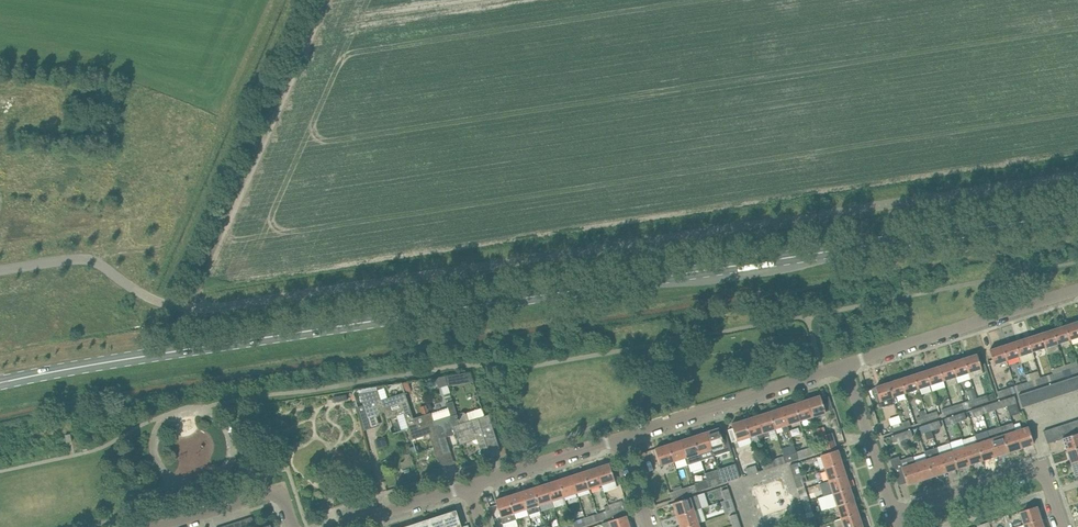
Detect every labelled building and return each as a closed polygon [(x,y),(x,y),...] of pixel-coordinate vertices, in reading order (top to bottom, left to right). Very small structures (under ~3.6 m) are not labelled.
[(15,113),(15,95),(0,94),(0,113),(15,113)] [(1065,325),(1070,339),(1077,337),(1077,321),(1065,325)] [(1070,339),(1065,325),(1053,329),(1057,344),(1070,339)] [(1057,344),(1053,329),(1040,333),(1047,354),(1057,351),(1055,344),(1057,344)] [(1047,354),(1040,333),(1027,337),(1034,359),(1047,354)] [(1034,359),(1027,337),(1015,342),(1019,356),(1024,354),(1026,361),(1034,359)] [(1019,356),(1015,342),(1002,346),(1006,360),(1019,356)] [(1006,360),(1002,346),(989,350),(994,364),(1006,360)] [(981,368),(977,354),(964,358),(969,372),(981,368)] [(969,372),(964,358),(951,362),(956,376),(969,372)] [(956,376),(951,362),(939,366),(943,380),(956,376)] [(1068,368),(1070,375),(1077,372),(1077,365),(1068,368)] [(943,380),(939,366),(926,370),(930,384),(943,380)] [(930,384),(926,370),(913,374),(918,389),(930,384)] [(1060,371),(1053,373),(1055,380),(1062,378),(1060,371)] [(1053,373),(1046,376),(1048,383),(1055,380),(1053,373)] [(918,389),(913,374),(900,378),(905,393),(918,389)] [(445,376),(439,377),(441,385),(447,383),(445,376)] [(1071,391),(1077,389),(1073,377),(1067,379),(1071,391)] [(905,393),(900,378),(888,383),(893,397),(905,393)] [(1035,379),(1027,382),(1030,388),(1037,386),(1035,379)] [(1065,393),(1071,391),(1067,379),(1061,381),(1065,393)] [(408,380),(402,382),(404,390),(410,389),(408,380)] [(1059,395),(1065,393),(1061,381),(1055,383),(1059,395)] [(1027,382),(1020,384),(1023,391),(1030,388),(1027,382)] [(888,383),(875,387),(882,407),(892,404),(895,403),(893,397),(888,383)] [(1053,397),(1059,395),(1055,383),(1049,385),(1053,397)] [(1047,399),(1053,397),(1049,385),(1043,387),(1047,399)] [(999,397),(1014,392),(1013,386),(998,391),(999,397)] [(1041,401),(1047,399),(1043,387),(1037,389),(1041,401)] [(1035,403),(1041,401),(1037,389),(1031,391),(1035,403)] [(406,420),(413,418),(405,392),(381,400),(378,390),(359,393),(367,418),(384,412),(386,419),(404,413),(406,420)] [(1029,405),(1035,403),(1031,391),(1025,392),(1029,405)] [(983,392),(976,394),(977,398),(979,404),(989,401),(988,400),(994,398),(992,393),(984,395),(983,392)] [(1025,392),(1018,395),(1022,407),(1029,405),(1025,392)] [(826,412),(820,395),(807,399),(813,417),(826,412)] [(1016,403),(1014,396),(1005,399),(1007,406),(1016,403)] [(977,398),(967,401),(969,407),(979,404),(977,398)] [(813,417),(807,399),(794,403),(800,421),(813,417)] [(1005,399),(1004,399),(995,402),(997,409),(1007,406),(1005,399)] [(447,407),(430,413),(433,422),(439,439),(444,454),(450,452),(446,437),(456,434),(455,431),(454,425),(458,424),(457,421),(459,420),(457,416),(452,401),(446,403),(447,407)] [(800,421),(794,403),(782,407),(787,425),(800,421)] [(953,412),(964,409),(962,403),(951,406),(953,412)] [(989,412),(991,411),(989,404),(979,407),(982,414),(989,412)] [(951,406),(941,409),(943,415),(953,412),(951,406)] [(787,425),(782,407),(769,411),(775,429),(782,426),(784,433),(789,431),(787,425)] [(979,407),(969,410),(972,417),(982,414),(979,407)] [(775,429),(769,411),(757,416),(764,438),(769,436),(768,431),(775,429)] [(928,420),(939,417),(937,411),(926,414),(928,420)] [(457,421),(458,424),(454,425),(455,431),(456,434),(460,444),(477,439),(482,454),(492,451),(499,448),(488,414),(484,416),(476,418),(470,420),(468,421),(466,413),(465,413),(463,412),(462,412),(461,413),(459,414),(459,416),(457,416),(459,420),(457,421)] [(957,422),(966,419),(964,412),(954,415),(957,422)] [(433,422),(430,413),(413,418),(406,420),(408,427),(412,439),(429,434),(436,457),(444,454),(439,439),(433,422)] [(899,414),(898,414),(888,418),(891,426),(888,427),(890,433),(903,428),(901,423),(899,414)] [(926,414),(916,417),(918,423),(928,420),(926,414)] [(954,415),(944,418),(946,425),(957,422),(954,415)] [(764,438),(757,416),(744,420),(750,437),(757,434),(758,439),(764,438)] [(750,437),(744,420),(731,424),(737,441),(750,437)] [(911,426),(909,420),(901,423),(903,428),(911,426)] [(931,430),(941,427),(939,420),(929,423),(931,430)] [(1074,421),(1068,423),(1072,435),(1077,433),(1077,432),(1074,421)] [(1000,427),(1002,435),(1008,452),(1021,448),(1015,431),(1012,422),(1000,427)] [(929,423),(919,427),(921,434),(931,430),(929,423)] [(1072,435),(1068,423),(1062,425),(1066,437),(1072,435)] [(1060,439),(1063,438),(1066,437),(1062,425),(1056,427),(1060,439)] [(1028,426),(1028,427),(1015,431),(1021,448),(1034,444),(1028,426)] [(1054,441),(1060,439),(1056,427),(1050,429),(1054,441)] [(722,438),(719,428),(706,432),(711,449),(723,446),(726,455),(732,454),(727,437),(722,438)] [(903,439),(913,436),(911,429),(901,433),(903,439)] [(1050,429),(1043,431),(1047,443),(1054,441),(1050,429)] [(711,449),(706,432),(693,436),(699,453),(711,449)] [(827,449),(837,446),(832,433),(822,436),(824,443),(825,443),(827,449)] [(1067,451),(1077,447),(1077,433),(1072,435),(1066,437),(1063,438),(1067,451)] [(1008,452),(1002,435),(990,439),(995,456),(1008,452)] [(693,436),(681,440),(686,457),(688,464),(701,460),(699,453),(693,436)] [(995,456),(990,439),(977,443),(983,460),(995,456)] [(686,457),(681,440),(668,444),(674,461),(686,457)] [(786,444),(789,454),(786,454),(788,462),(798,458),(796,452),(793,442),(786,444)] [(825,443),(824,443),(809,447),(811,454),(827,449),(825,443)] [(958,468),(952,451),(949,443),(937,447),(945,472),(958,468)] [(983,460),(977,443),(965,447),(970,464),(983,460)] [(668,444),(655,448),(661,466),(674,461),(668,444)] [(798,458),(811,454),(809,447),(796,452),(798,458)] [(924,451),(927,459),(932,476),(945,472),(937,447),(924,451)] [(970,464),(965,447),(952,451),(958,468),(970,464)] [(1067,451),(1071,463),(1077,461),(1077,447),(1067,451)] [(646,474),(658,471),(652,449),(640,452),(646,474)] [(838,449),(832,451),(820,455),(825,468),(842,462),(838,449)] [(777,458),(776,455),(770,457),(771,460),(773,467),(783,463),(781,457),(777,458)] [(895,475),(903,472),(907,485),(920,480),(914,463),(912,456),(900,460),(899,456),(890,459),(895,475)] [(932,476),(927,459),(914,463),(920,480),(932,476)] [(763,470),(773,467),(771,460),(761,463),(763,470)] [(846,475),(842,462),(825,468),(829,480),(846,475)] [(615,480),(609,463),(597,467),(602,484),(615,480)] [(758,472),(755,465),(745,468),(748,475),(758,472)] [(801,476),(798,469),(797,466),(791,468),(794,478),(801,476)] [(602,484),(597,467),(584,471),(589,489),(602,484)] [(589,489),(584,471),(571,475),(577,493),(589,489)] [(705,472),(692,476),(695,484),(697,492),(710,487),(706,477),(705,472)] [(733,472),(723,475),(725,482),(735,479),(733,472)] [(577,493),(571,475),(558,479),(564,497),(577,493)] [(713,475),(706,477),(710,487),(722,483),(720,476),(714,478),(713,475)] [(850,487),(846,475),(829,480),(833,493),(850,487)] [(801,476),(794,478),(797,488),(804,485),(801,476)] [(564,497),(558,479),(546,483),(551,501),(564,497)] [(551,501),(546,483),(533,488),(539,505),(551,501)] [(697,492),(695,484),(682,489),(679,490),(681,497),(697,492)] [(671,489),(672,492),(669,493),(672,500),(681,497),(679,490),(682,489),(681,485),(671,489)] [(824,496),(827,508),(831,507),(831,508),(854,500),(850,487),(833,493),(824,496)] [(539,505),(533,488),(521,492),(526,509),(539,505)] [(724,500),(731,498),(728,488),(721,490),(724,500)] [(802,503),(809,501),(806,491),(799,493),(802,503)] [(526,509),(521,492),(508,496),(514,513),(526,509)] [(701,508),(697,495),(690,497),(673,503),(677,516),(694,510),(701,508)] [(508,496),(495,500),(501,517),(514,513),(508,496)] [(731,498),(724,500),(728,510),(734,508),(731,498)] [(854,500),(831,508),(835,521),(841,519),(841,518),(853,515),(858,513),(854,500)] [(809,501),(802,503),(805,513),(812,511),(809,501)] [(612,516),(625,512),(623,505),(610,509),(612,516)] [(1041,519),(1036,506),(1019,511),(1023,524),(1041,519)] [(612,516),(610,509),(604,511),(606,518),(612,516)] [(461,526),(456,510),(442,515),(446,526),(461,526)] [(694,510),(677,516),(680,526),(685,526),(698,523),(694,510)] [(733,526),(739,523),(736,513),(729,516),(733,526)] [(853,515),(841,518),(841,519),(844,526),(858,526),(862,526),(858,513),(853,515)] [(587,525),(596,522),(594,514),(585,517),(587,525)] [(442,515),(428,519),(431,526),(446,526),(442,515)] [(603,522),(605,526),(611,526),(630,526),(626,515),(609,521),(603,522)] [(817,526),(814,516),(807,518),(810,526),(814,526),(817,526)] [(252,517),(246,519),(248,526),(255,526),(252,517)] [(585,517),(575,520),(577,526),(579,526),(587,525),(585,517)] [(246,519),(240,521),(242,526),(248,526),(246,519)] [(1041,519),(1023,524),(1024,526),(1043,526),(1041,519)]
